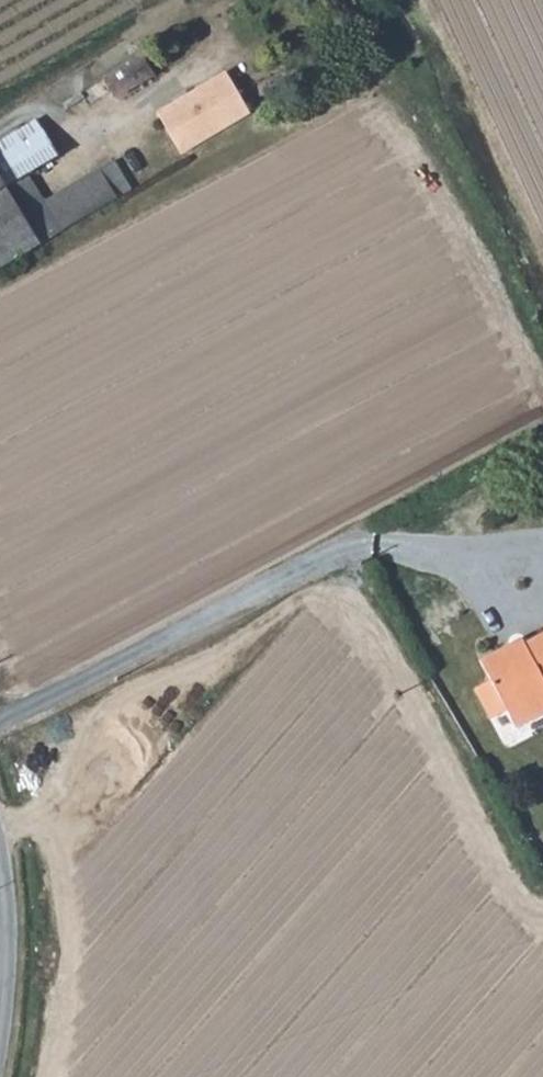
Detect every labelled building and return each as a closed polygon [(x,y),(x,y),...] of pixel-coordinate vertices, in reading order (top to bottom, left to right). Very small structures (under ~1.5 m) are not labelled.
[(118,96),(154,76),(143,55),(106,77),(118,96)] [(182,152),(250,111),(227,75),(172,108),(179,120),(167,128),(182,152)] [(36,120),(0,142),(0,268),(131,189),(114,160),(45,201),(29,176),(58,157),(36,120)] [(507,721),(512,731),(542,713),(542,643),(515,658),(511,651),(479,669),(490,690),(474,699),(491,730),(507,721)] [(512,731),(517,739),(542,725),(542,713),(512,731)]
